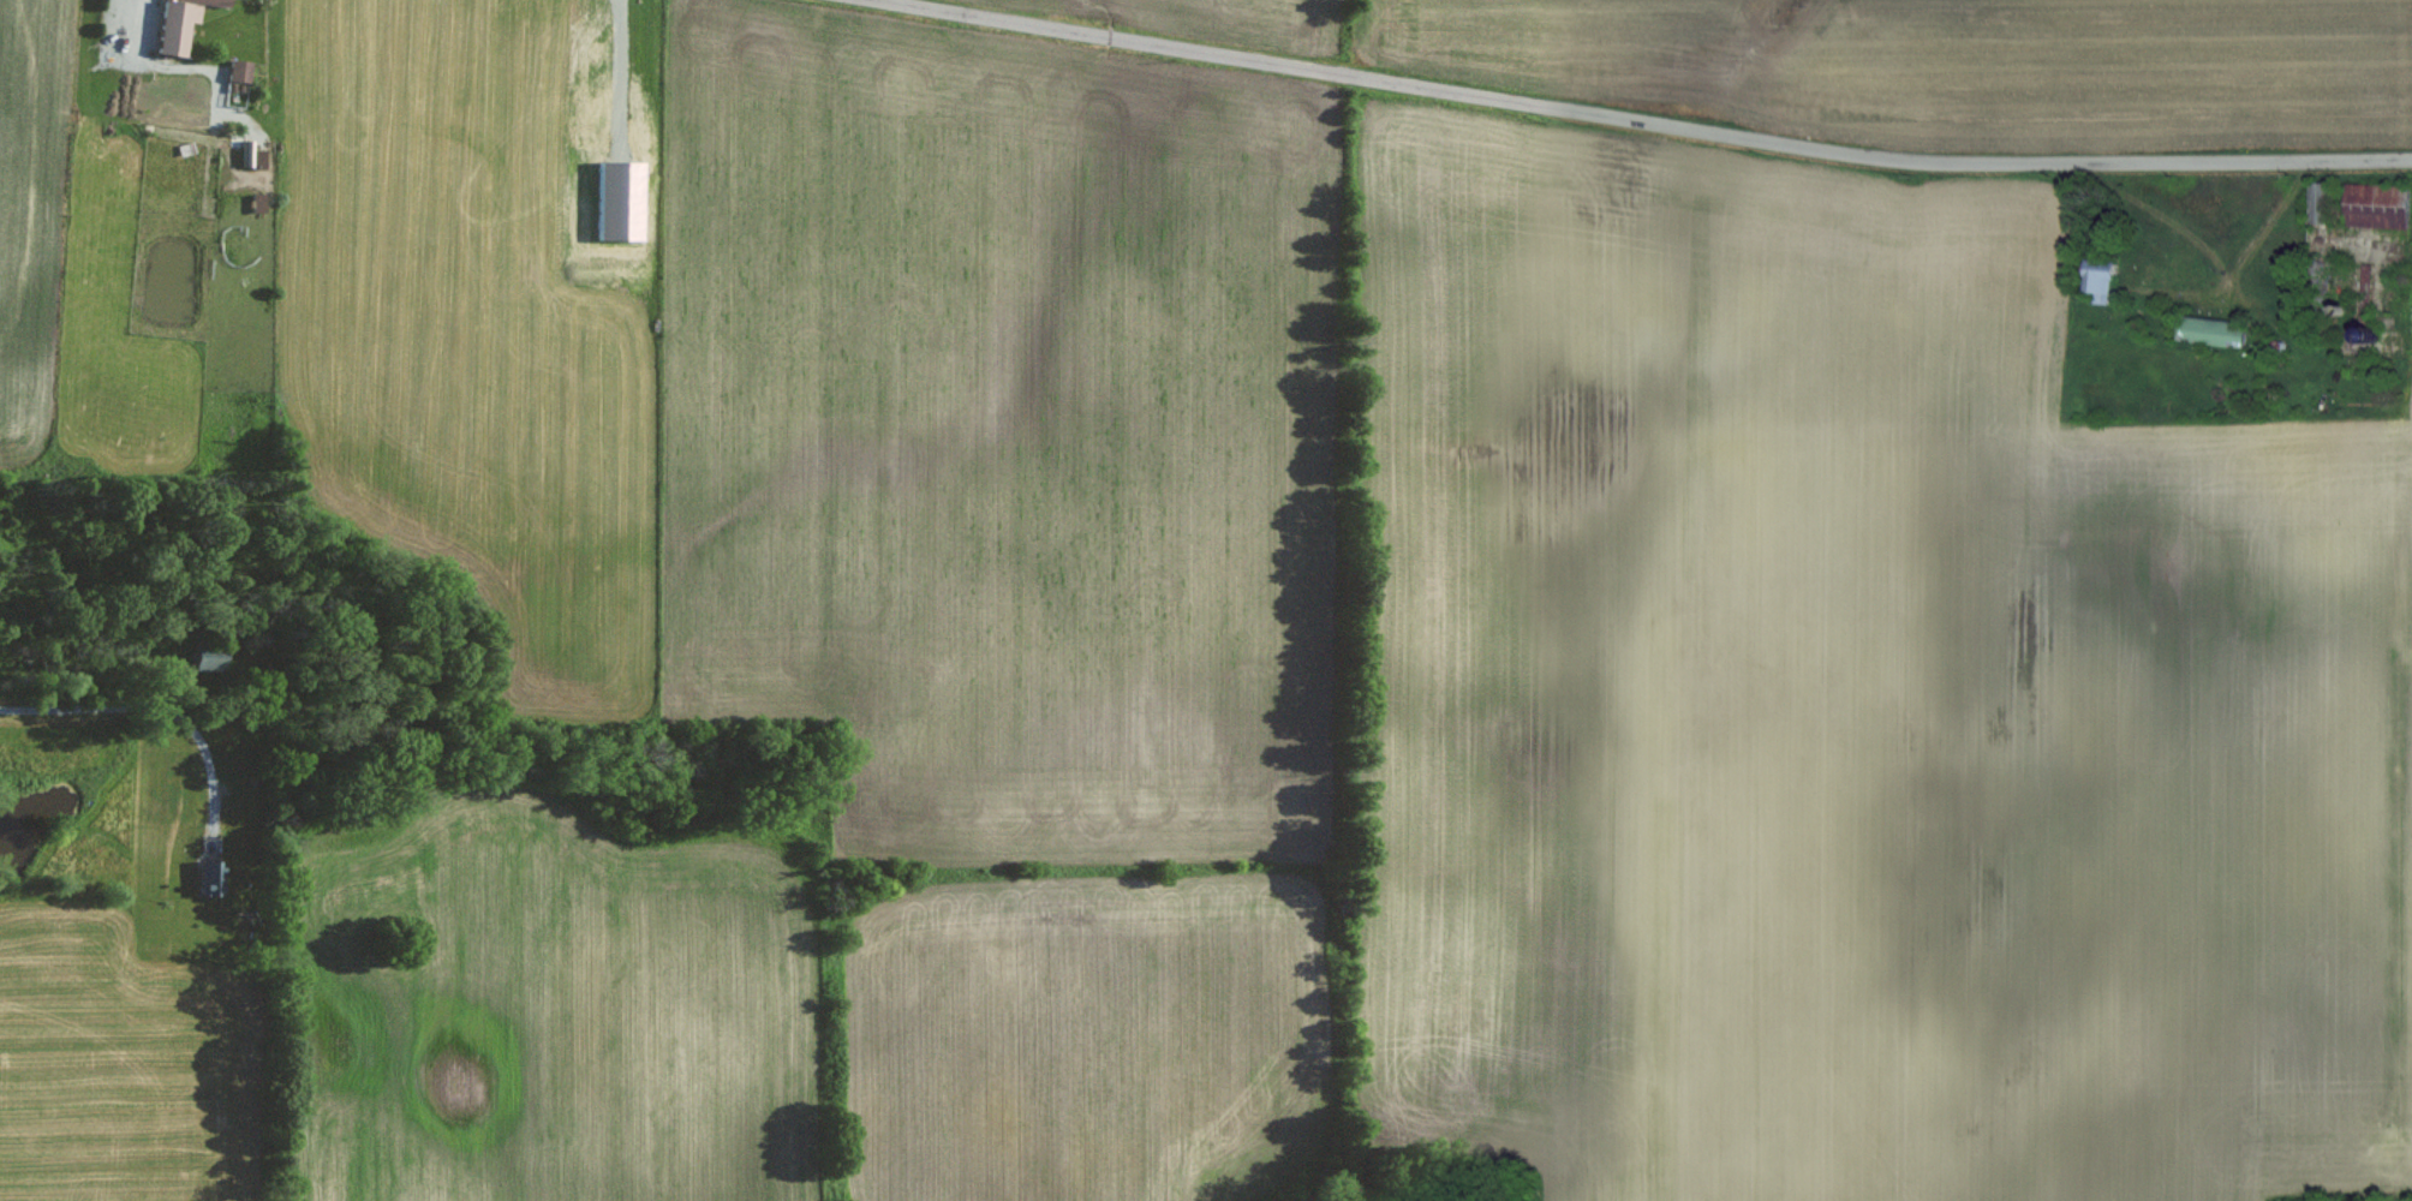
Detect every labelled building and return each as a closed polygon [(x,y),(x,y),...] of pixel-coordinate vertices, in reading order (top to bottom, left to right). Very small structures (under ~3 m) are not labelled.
[(169,0),(168,0),(156,0),(148,52),(179,56),(184,21),(194,22),(196,4),(225,8),(226,0),(169,0)] [(225,81),(247,83),(249,61),(227,59),(225,81)] [(2329,181),(2312,182),(2313,223),(2329,222),(2329,181)] [(2408,229),(2409,185),(2343,183),(2342,228),(2408,229)] [(2113,293),(2113,259),(2083,259),(2083,293),(2113,293)] [(2244,321),(2177,315),(2174,341),(2242,347),(2244,321)]
